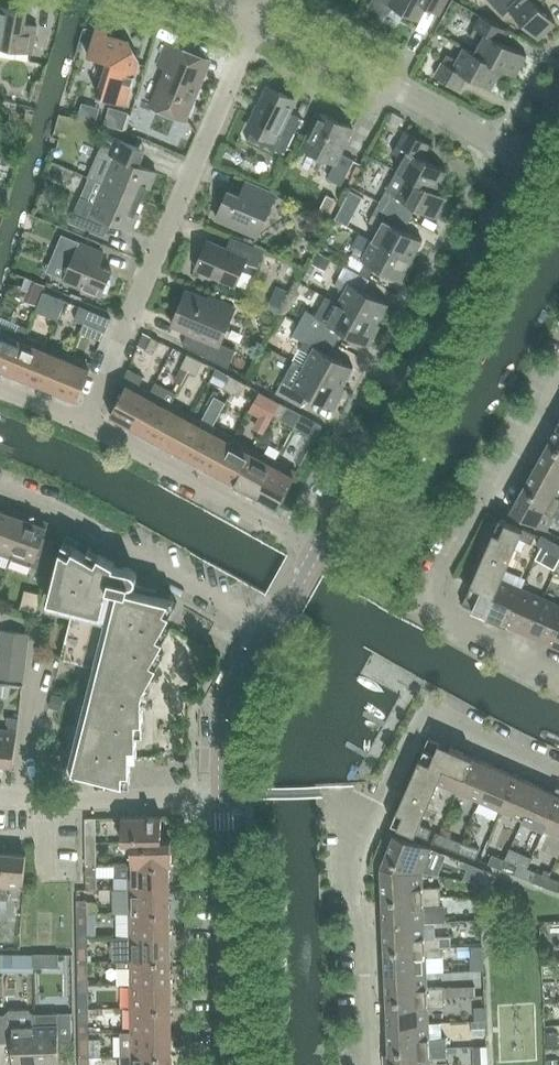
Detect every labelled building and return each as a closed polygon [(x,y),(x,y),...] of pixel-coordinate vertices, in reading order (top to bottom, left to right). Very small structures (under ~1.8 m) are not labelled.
[(371,4),(387,14),(395,5),(420,18),(426,6),(439,13),(445,0),(373,0),(371,4)] [(504,15),(511,8),(539,38),(556,21),(537,2),(539,0),(490,0),(504,15)] [(25,22),(28,9),(0,4),(0,6),(0,45),(34,51),(38,25),(25,22)] [(503,67),(503,68),(516,75),(526,55),(506,44),(509,30),(481,15),(474,28),(475,28),(470,36),(480,41),(475,51),(476,52),(475,52),(503,67)] [(129,40),(109,34),(110,29),(97,25),(88,53),(109,60),(98,95),(126,103),(140,59),(129,40)] [(211,57),(168,40),(158,64),(168,68),(153,105),(185,118),(211,57)] [(474,52),(463,46),(457,59),(447,54),(443,62),(442,61),(435,75),(461,89),(467,76),(492,89),(502,69),(515,76),(516,75),(503,68),(503,67),(475,52),(476,52),(475,51),(474,52)] [(249,126),(275,139),(271,146),(285,153),(303,117),(290,111),(296,99),(269,86),(249,126)] [(320,111),(303,146),(336,162),(329,177),(342,184),(355,159),(341,152),(354,127),(320,111)] [(401,118),(393,114),(389,121),(397,125),(401,118)] [(398,170),(408,175),(436,190),(436,189),(447,170),(423,156),(431,143),(406,129),(394,151),(405,157),(398,170)] [(98,156),(113,163),(105,183),(142,198),(148,185),(151,186),(157,171),(137,163),(144,147),(108,132),(98,156)] [(398,170),(391,181),(381,201),(405,214),(411,203),(438,218),(450,197),(436,189),(436,190),(408,175),(398,170)] [(241,194),(229,189),(217,217),(259,235),(270,207),(271,207),(277,193),(247,180),(241,194)] [(137,212),(142,198),(105,183),(97,202),(82,195),(72,220),(100,232),(107,217),(133,228),(139,213),(137,212)] [(357,206),(363,197),(351,190),(346,200),(357,206)] [(399,226),(405,214),(381,201),(370,220),(380,226),(374,238),(412,259),(423,239),(399,226)] [(63,234),(53,259),(70,266),(64,279),(102,295),(112,269),(100,264),(105,252),(80,241),(80,242),(63,234)] [(266,249),(239,238),(234,250),(208,239),(196,267),(237,284),(243,268),(255,273),(266,249)] [(352,253),(367,261),(376,266),(404,281),(415,260),(412,259),(374,238),(367,251),(357,245),(352,253)] [(370,277),(376,266),(367,261),(360,272),(370,277)] [(340,276),(354,284),(363,289),(370,277),(360,272),(360,273),(346,265),(340,276)] [(346,290),(339,302),(380,324),(378,322),(388,302),(363,289),(354,284),(340,276),(335,284),(346,290)] [(45,290),(37,310),(59,319),(67,299),(45,290)] [(215,301),(187,290),(177,312),(178,313),(173,324),(189,330),(184,344),(229,366),(237,349),(221,342),(236,306),(216,298),(215,301)] [(336,341),(342,330),(369,345),(380,324),(339,302),(327,296),(316,314),(307,309),(300,322),(336,341)] [(75,318),(83,321),(89,308),(81,305),(75,318)] [(91,325),(91,326),(106,332),(112,317),(89,308),(83,321),(91,325)] [(311,353),(305,365),(346,388),(346,387),(343,385),(354,366),(330,353),(336,341),(300,322),(293,334),(305,340),(301,347),(311,353)] [(30,328),(22,324),(19,332),(4,326),(0,335),(0,367),(11,372),(27,335),(30,328)] [(11,372),(33,381),(48,344),(27,335),(11,372)] [(161,340),(153,336),(146,349),(154,353),(161,340)] [(33,381),(55,390),(70,353),(48,344),(33,381)] [(78,399),(81,393),(93,363),(70,353),(55,390),(78,399)] [(181,367),(189,371),(195,358),(188,354),(181,367)] [(196,375),(203,362),(195,358),(189,371),(196,375)] [(294,360),(288,372),(276,393),(302,406),(309,394),(335,408),(346,388),(305,365),(294,360)] [(111,414),(132,426),(151,391),(140,385),(144,377),(129,368),(123,379),(128,382),(111,414)] [(224,389),(232,393),(238,380),(230,376),(224,389)] [(238,380),(232,393),(239,397),(246,384),(238,380)] [(132,426),(153,437),(172,403),(177,392),(156,381),(151,391),(132,426)] [(266,411),(274,415),(280,402),(273,398),(266,411)] [(302,413),(280,402),(274,415),(295,426),(302,413)] [(193,414),(172,403),(153,437),(174,448),(193,414)] [(174,448),(195,460),(214,425),(193,414),(174,448)] [(316,437),(323,424),(315,420),(308,432),(316,437)] [(549,443),(558,448),(558,424),(549,443)] [(235,437),(214,425),(195,460),(216,471),(235,437)] [(216,471),(237,482),(255,448),(235,437),(216,471)] [(549,443),(536,465),(558,477),(558,448),(549,443)] [(237,482),(257,494),(276,459),(255,448),(237,482)] [(276,459),(257,494),(279,505),(298,471),(276,459)] [(536,465),(524,487),(558,506),(558,477),(536,465)] [(524,487),(512,509),(547,529),(555,514),(558,517),(558,506),(524,487)] [(13,550),(26,514),(13,509),(11,513),(2,510),(0,516),(0,553),(11,557),(13,550)] [(36,558),(34,565),(50,569),(56,539),(44,536),(48,526),(38,522),(40,518),(26,514),(13,550),(11,557),(31,564),(33,556),(36,558)] [(502,578),(520,537),(524,528),(500,517),(463,603),(487,613),(499,585),(502,578)] [(536,533),(524,528),(520,537),(532,542),(536,533)] [(537,543),(550,550),(555,541),(542,534),(537,543)] [(80,542),(67,535),(63,542),(49,599),(74,605),(62,656),(100,666),(74,768),(132,782),(131,757),(138,757),(138,731),(145,731),(144,697),(148,682),(164,652),(158,649),(171,627),(165,623),(177,601),(176,600),(128,588),(130,583),(135,581),(138,578),(137,573),(133,569),(115,564),(115,562),(89,547),(86,553),(77,548),(80,542)] [(555,541),(550,550),(558,555),(558,543),(555,541)] [(502,578),(499,585),(487,613),(507,622),(522,587),(502,578)] [(507,622),(529,632),(544,597),(522,587),(507,622)] [(20,607),(37,612),(42,593),(25,589),(20,607)] [(558,622),(558,603),(544,597),(529,632),(550,641),(558,622)] [(558,645),(558,622),(550,641),(558,645)] [(24,679),(30,632),(2,628),(0,648),(0,676),(24,679)] [(14,763),(19,717),(7,715),(7,721),(10,725),(9,729),(0,728),(0,762),(14,763)] [(437,781),(452,746),(429,736),(392,822),(416,832),(420,823),(438,782),(437,781)] [(474,755),(452,746),(437,781),(438,782),(458,791),(474,755)] [(458,791),(477,799),(480,800),(495,765),(474,755),(458,791)] [(480,800),(502,810),(517,774),(495,765),(480,800)] [(539,784),(517,774),(502,810),(523,819),(539,784)] [(539,784),(523,819),(545,828),(558,796),(558,793),(539,784)] [(545,828),(558,834),(558,796),(545,828)] [(122,816),(123,840),(123,841),(132,841),(132,840),(163,840),(162,815),(122,816)] [(86,831),(96,831),(96,817),(86,817),(86,831)] [(433,828),(420,823),(416,832),(429,838),(433,828)] [(437,831),(433,840),(450,847),(454,838),(437,831)] [(432,847),(395,832),(382,864),(383,873),(423,871),(432,847)] [(450,847),(463,852),(467,843),(454,838),(450,847)] [(172,840),(163,840),(132,840),(132,841),(133,863),(133,864),(170,864),(173,864),(172,840)] [(467,843),(463,852),(476,857),(480,848),(467,843)] [(97,864),(97,850),(86,851),(87,865),(97,864)] [(10,893),(7,890),(7,886),(24,887),(27,854),(2,852),(0,878),(0,899),(10,900),(10,893)] [(489,862),(502,868),(506,858),(493,853),(489,862)] [(515,873),(518,863),(506,858),(502,868),(515,873)] [(133,863),(130,863),(115,864),(116,877),(130,877),(130,888),(170,887),(170,864),(133,864),(133,863)] [(549,875),(536,870),(533,880),(546,885),(549,875)] [(423,886),(423,871),(383,873),(384,898),(440,895),(440,886),(423,886)] [(87,874),(87,888),(97,888),(97,874),(87,874)] [(549,875),(546,885),(558,890),(558,889),(558,879),(549,875)] [(170,911),(170,887),(130,888),(130,912),(170,911)] [(77,912),(87,912),(87,888),(77,889),(77,912)] [(446,920),(445,905),(441,905),(440,895),(384,898),(385,923),(425,921),(446,920)] [(130,912),(131,936),(171,935),(170,911),(130,912)] [(88,936),(87,912),(77,912),(78,936),(88,936)] [(425,937),(425,921),(385,923),(386,948),(443,945),(451,945),(451,936),(425,937)] [(171,935),(131,936),(114,936),(114,937),(112,941),(111,946),(111,950),(112,955),(114,959),(114,960),(131,959),(171,959),(171,935)] [(88,960),(88,946),(88,936),(78,936),(78,960),(88,960)] [(443,955),(443,945),(386,948),(387,973),(427,971),(426,956),(443,955)] [(171,982),(171,959),(131,959),(131,967),(123,967),(123,983),(131,983),(171,982)] [(88,974),(88,960),(78,960),(78,974),(88,974)] [(387,973),(388,998),(445,996),(445,986),(428,987),(427,971),(387,973)] [(172,1006),(171,982),(131,983),(132,1007),(172,1006)] [(79,984),(79,1008),(89,1007),(89,984),(79,984)] [(546,986),(546,1004),(558,1004),(558,986),(546,986)] [(445,1005),(445,996),(388,998),(389,1024),(429,1022),(428,1006),(445,1005)] [(172,1030),(172,1006),(132,1007),(132,1031),(172,1030)] [(89,1007),(79,1008),(79,1021),(89,1021),(89,1007)] [(35,1013),(29,1008),(12,1008),(13,1013),(0,1013),(0,1042),(13,1041),(14,1064),(37,1064),(36,1024),(35,1013)] [(36,1024),(37,1064),(60,1064),(59,1040),(72,1039),(71,1011),(58,1012),(58,1023),(36,1024)] [(430,1038),(429,1022),(389,1024),(390,1048),(447,1046),(447,1036),(430,1038)] [(121,1031),(121,1055),(132,1055),(172,1054),(172,1030),(132,1031),(121,1031)] [(90,1055),(89,1031),(79,1031),(80,1055),(90,1055)] [(430,1056),(448,1056),(447,1046),(390,1048),(391,1064),(431,1064),(430,1056)] [(172,1054),(132,1055),(121,1055),(121,1064),(172,1064),(172,1054)] [(90,1055),(80,1055),(80,1064),(90,1064),(90,1055)]
